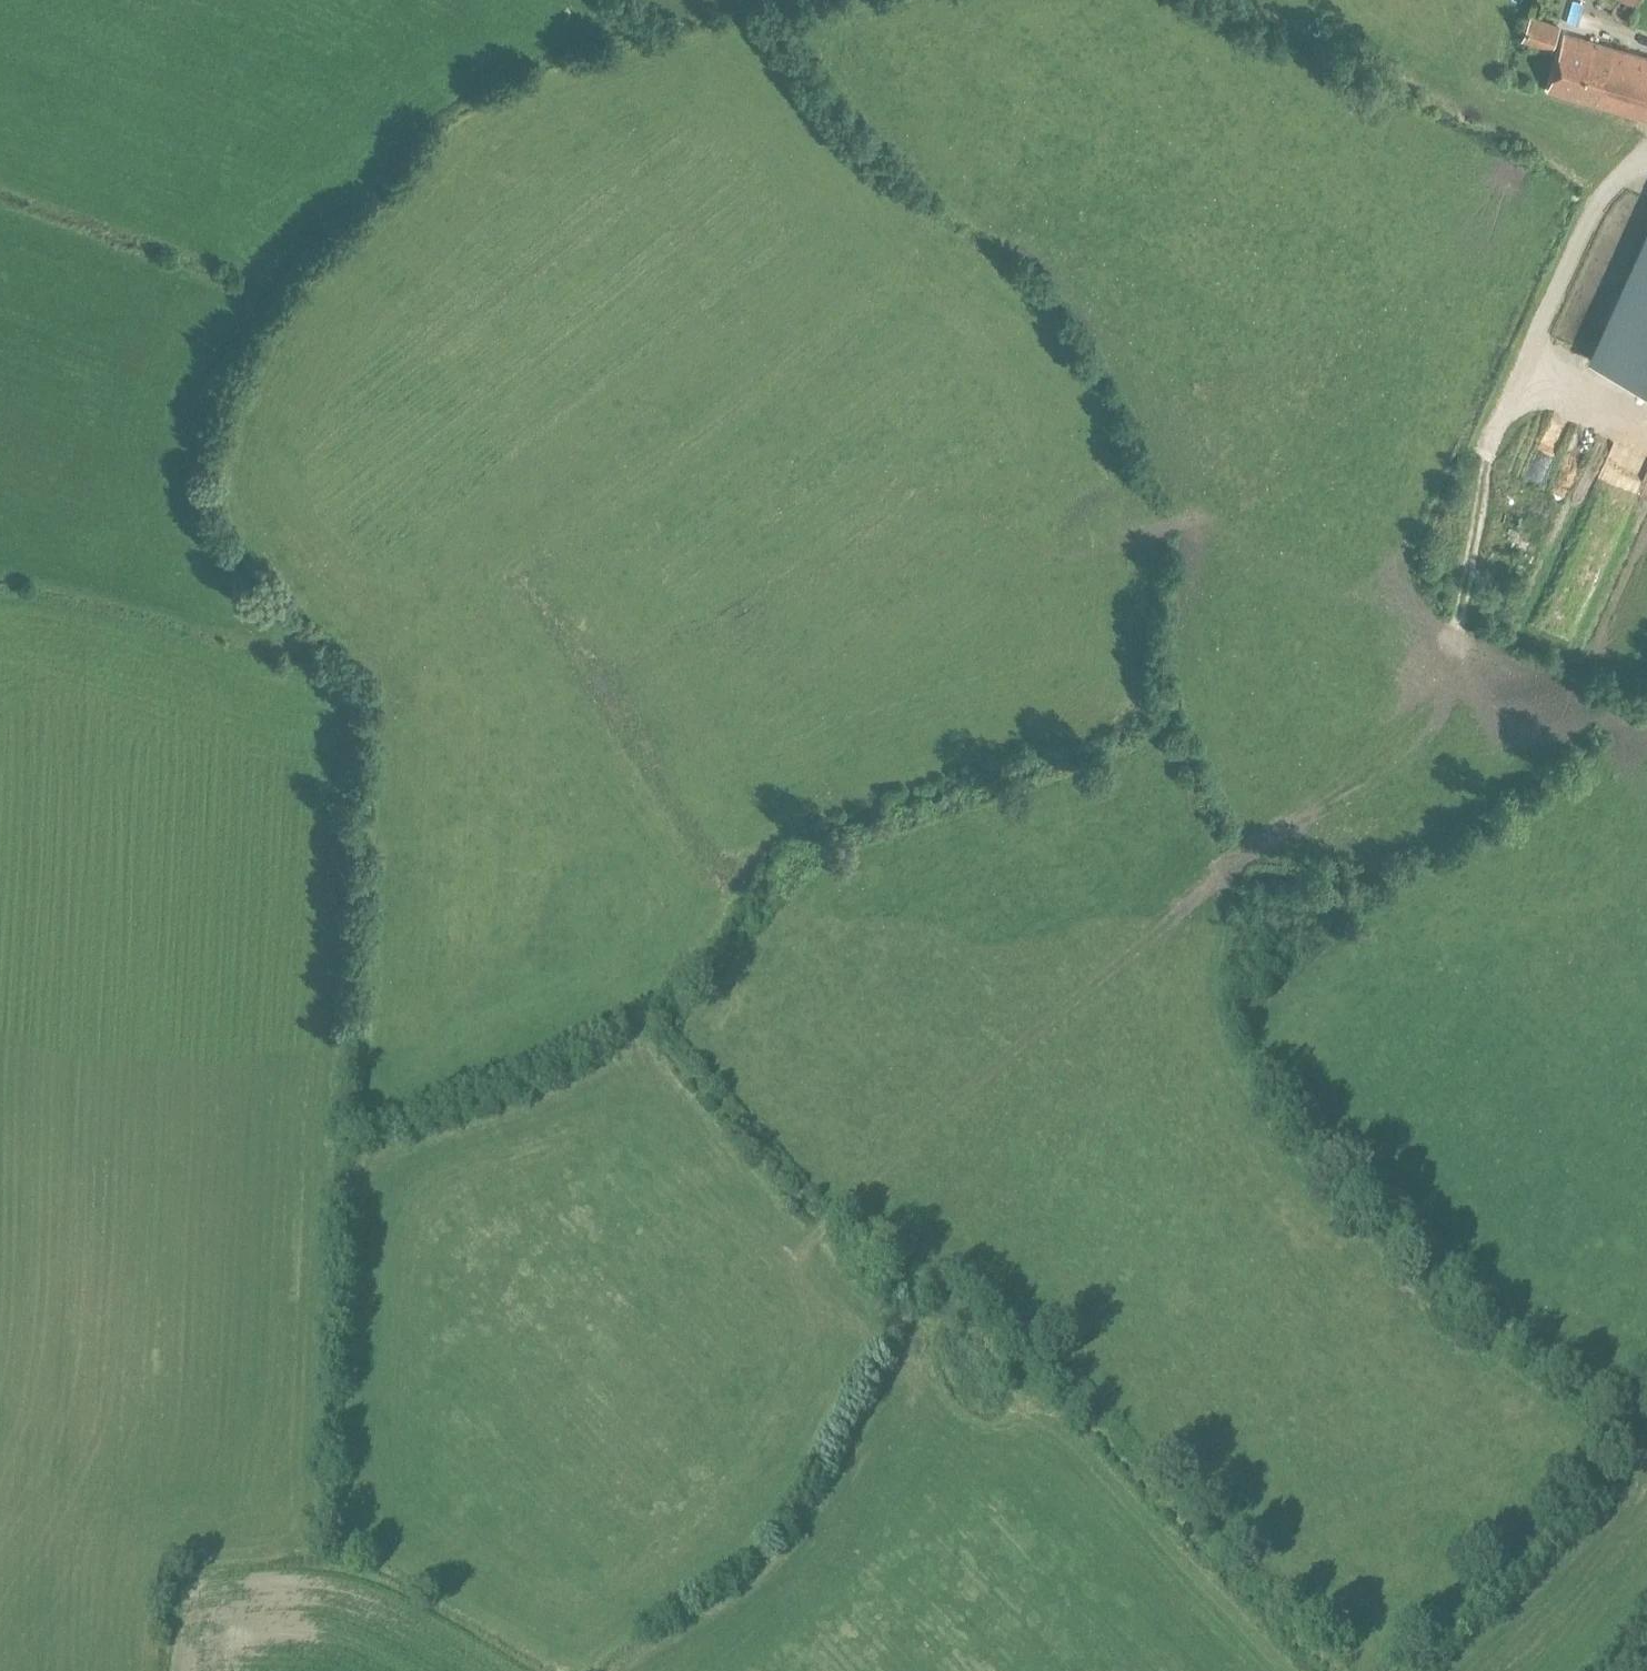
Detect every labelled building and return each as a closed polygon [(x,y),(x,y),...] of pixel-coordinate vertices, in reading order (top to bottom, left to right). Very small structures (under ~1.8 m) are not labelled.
[(1552,48),(1558,28),(1530,20),(1524,39),(1552,48)] [(1566,36),(1549,92),(1646,121),(1646,60),(1566,36)] [(1596,359),(1646,383),(1646,242),(1596,359)]
